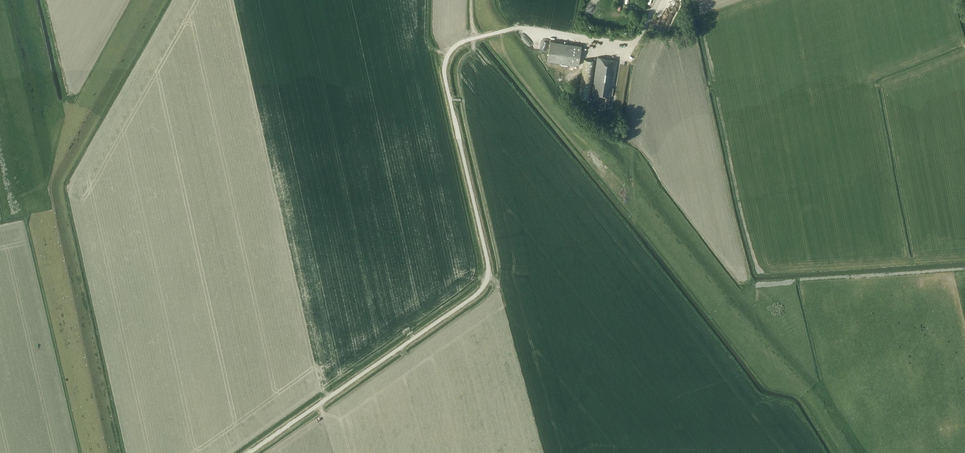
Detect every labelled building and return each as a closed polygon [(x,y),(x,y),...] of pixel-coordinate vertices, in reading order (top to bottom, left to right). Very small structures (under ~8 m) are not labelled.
[(548,60),(579,65),(582,45),(551,40),(548,60)] [(612,95),(618,60),(598,57),(592,95),(603,97),(601,106),(608,107),(610,95),(612,95)] [(579,98),(589,99),(595,60),(584,59),(579,98)]
